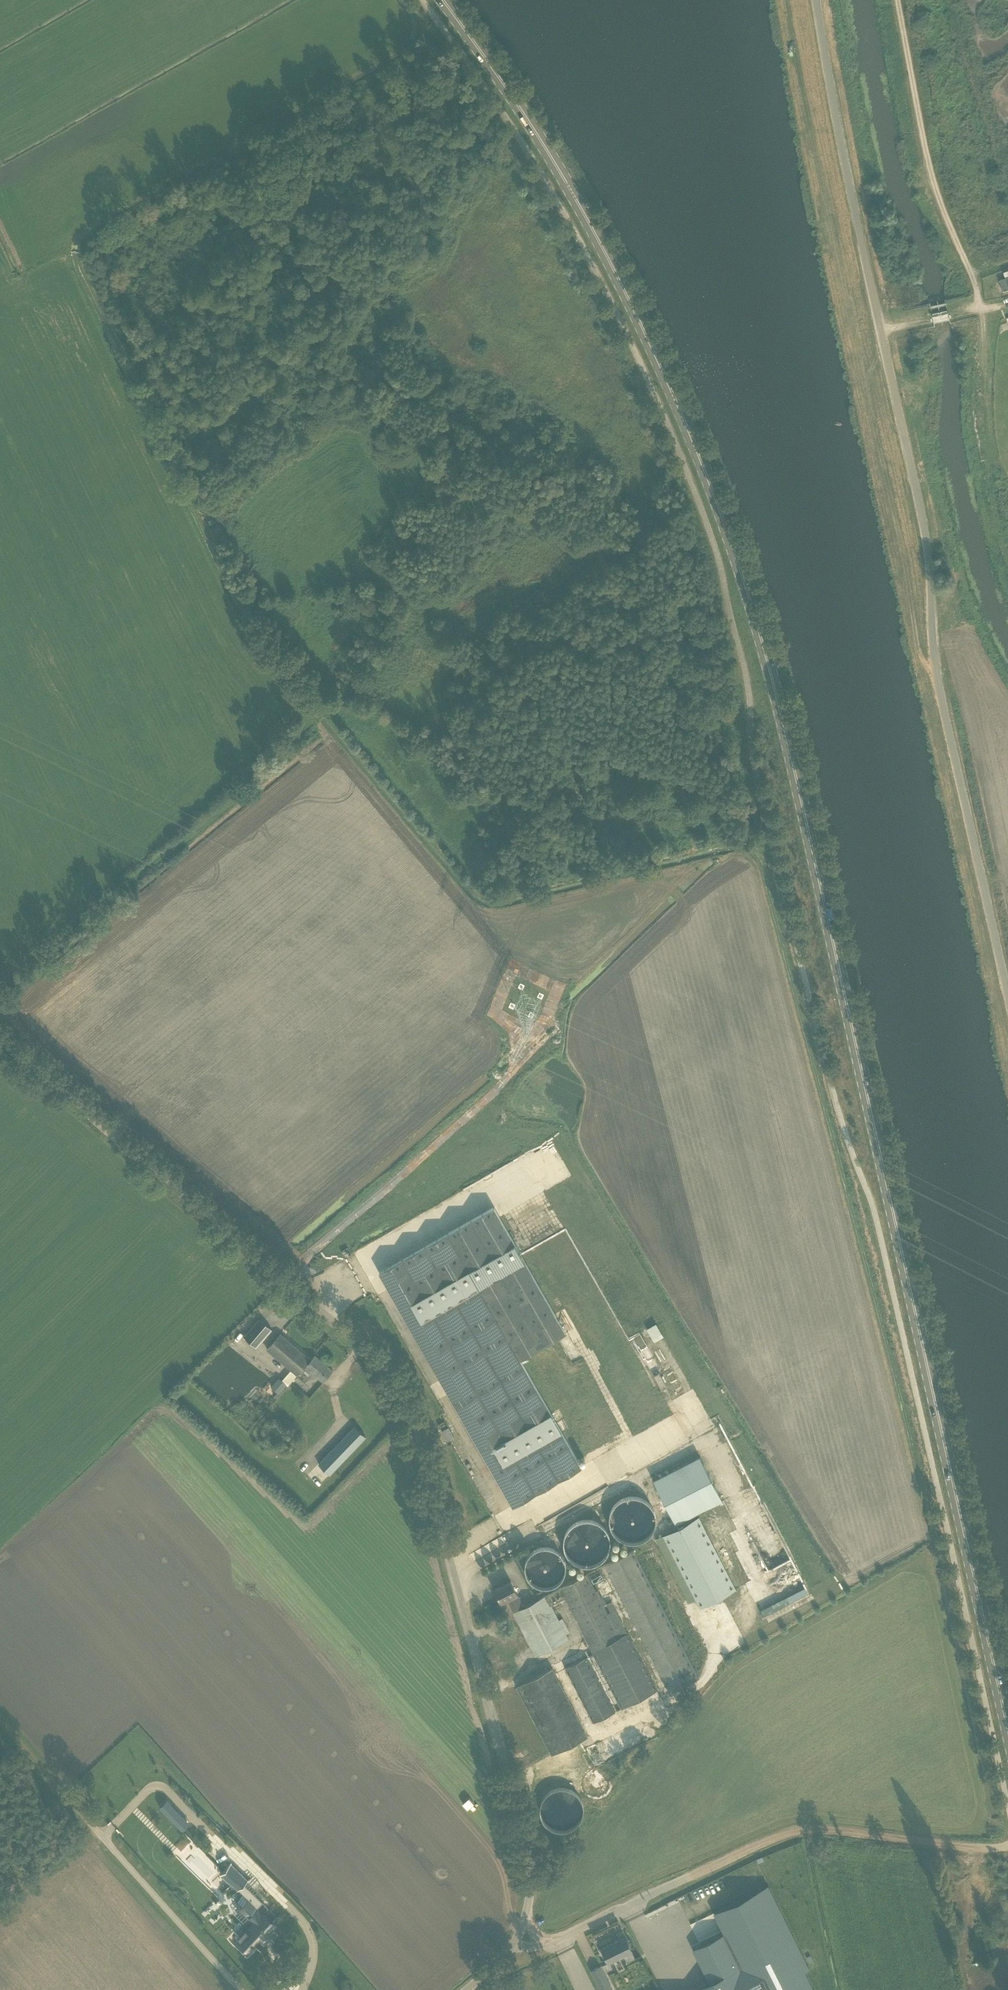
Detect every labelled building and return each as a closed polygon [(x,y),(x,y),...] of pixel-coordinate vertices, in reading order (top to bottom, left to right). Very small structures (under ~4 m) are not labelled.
[(999,280),(1003,291),(1007,289),(1007,276),(999,280)] [(379,1273),(512,1506),(581,1466),(520,1360),(566,1333),(494,1207),(379,1273)] [(272,1330),(260,1320),(246,1336),(258,1347),(272,1330)] [(658,1322),(649,1326),(654,1340),(664,1336),(658,1322)] [(280,1334),(274,1341),(267,1348),(298,1374),(306,1365),(311,1360),(280,1334)] [(315,1355),(311,1360),(306,1365),(324,1381),(333,1371),(315,1355)] [(288,1385),(279,1377),(272,1386),(278,1391),(274,1396),(277,1399),(282,1393),(281,1393),(288,1385)] [(268,1393),(255,1410),(261,1414),(274,1398),(268,1393)] [(237,1409),(233,1413),(240,1420),(243,1416),(237,1409)] [(366,1437),(355,1426),(319,1464),(330,1474),(366,1437)] [(450,1426),(442,1430),(447,1440),(455,1436),(450,1426)] [(529,1531),(494,1552),(504,1569),(503,1569),(519,1596),(539,1630),(536,1639),(545,1641),(543,1650),(552,1653),(550,1662),(559,1664),(556,1673),(565,1676),(563,1685),(572,1687),(569,1696),(578,1699),(586,1711),(579,1715),(593,1739),(600,1735),(601,1736),(628,1721),(625,1715),(633,1710),(633,1711),(661,1695),(657,1689),(698,1666),(725,1651),(724,1650),(749,1636),(750,1636),(777,1621),(776,1620),(798,1608),(733,1496),(733,1495),(718,1469),(717,1469),(712,1460),(696,1469),(681,1443),(636,1469),(609,1484),(609,1485),(556,1515),(529,1531)] [(832,1542),(826,1546),(830,1553),(836,1549),(832,1542)] [(538,1786),(539,1838),(554,1838),(554,1842),(581,1841),(579,1789),(563,1789),(563,1785),(538,1786)] [(167,1800),(159,1808),(178,1827),(186,1819),(167,1800)] [(143,1854),(164,1835),(157,1828),(136,1847),(143,1854)] [(231,1861),(220,1872),(248,1899),(245,1902),(244,1902),(242,1904),(242,1905),(239,1909),(253,1923),(247,1929),(246,1928),(238,1935),(240,1937),(239,1938),(242,1941),(240,1943),(246,1948),(247,1946),(249,1948),(260,1937),(264,1942),(272,1934),(269,1931),(268,1929),(274,1923),(263,1913),(258,1908),(263,1902),(255,1893),(245,1883),(249,1878),(231,1861)] [(803,1871),(806,1885),(814,1883),(810,1870),(803,1871)] [(693,1989),(814,1989),(805,1971),(809,1969),(807,1965),(804,1958),(768,1886),(737,1901),(746,1919),(723,1931),(724,1933),(699,1946),(715,1979),(709,1982),(693,1989)] [(601,1953),(604,1959),(606,1959),(608,1962),(623,1955),(627,1962),(635,1958),(631,1951),(632,1950),(625,1937),(601,1949),(603,1952),(601,1953)] [(601,1989),(613,1989),(600,1966),(591,1970),(601,1989)]
